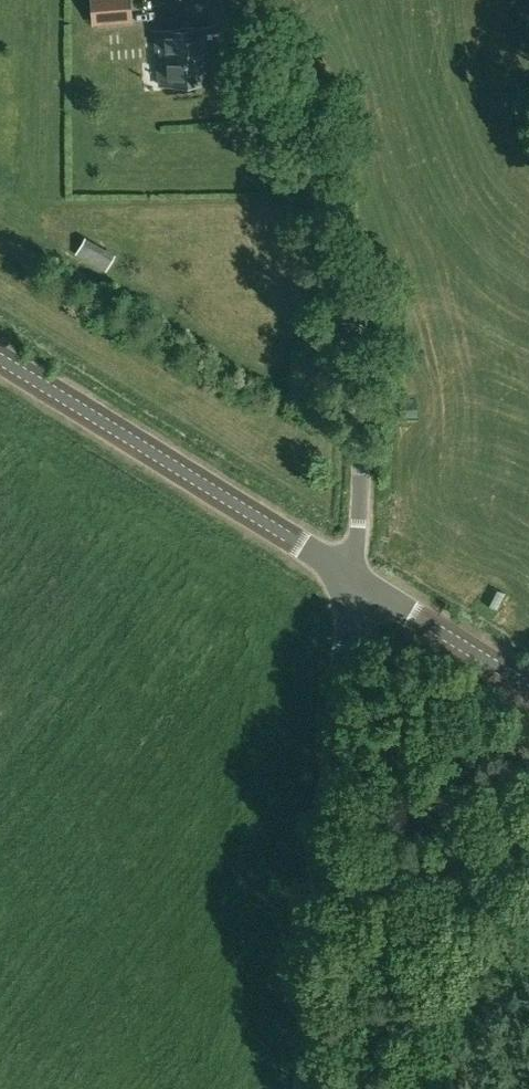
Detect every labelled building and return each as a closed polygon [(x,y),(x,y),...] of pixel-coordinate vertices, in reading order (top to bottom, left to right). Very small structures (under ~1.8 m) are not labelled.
[(103,11),(133,10),(132,0),(102,0),(103,11)] [(212,25),(156,30),(161,84),(217,80),(212,25)] [(488,584),(480,601),(498,609),(506,593),(488,584)]
